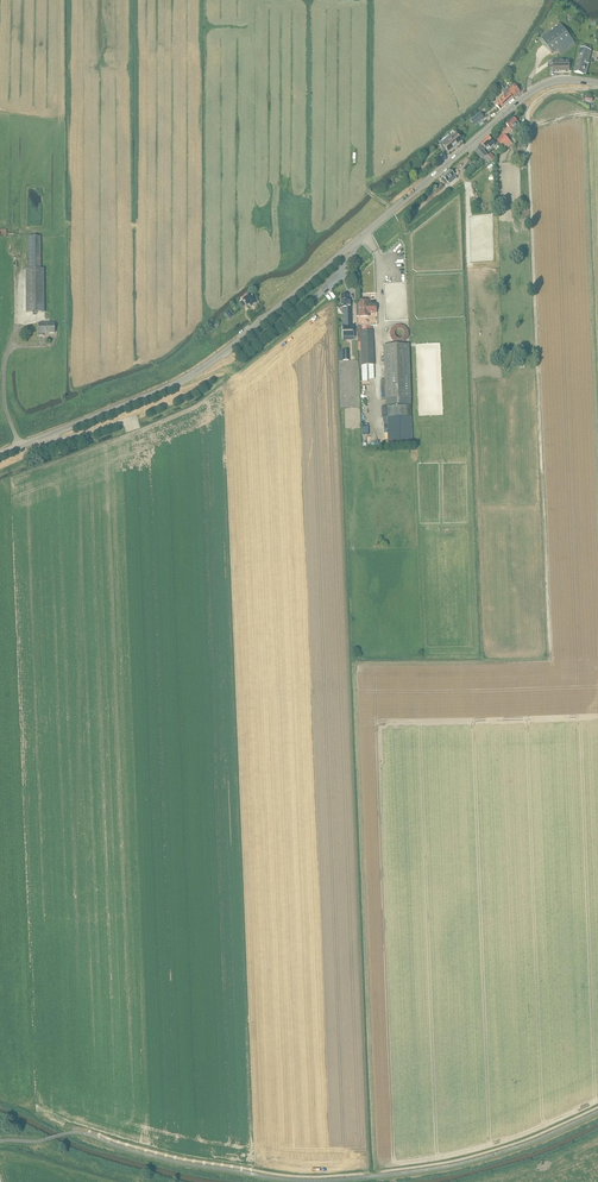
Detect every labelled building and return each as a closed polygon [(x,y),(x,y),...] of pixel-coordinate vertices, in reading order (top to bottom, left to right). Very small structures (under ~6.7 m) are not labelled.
[(557,50),(561,55),(576,44),(561,24),(542,38),(547,45),(553,53),(557,50)] [(575,71),(574,72),(584,74),(584,73),(587,64),(588,64),(588,63),(591,51),(581,48),(577,61),(575,71)] [(553,60),(553,71),(570,71),(570,60),(553,60)] [(508,92),(513,98),(514,98),(520,92),(515,86),(508,92)] [(505,97),(496,105),(501,110),(513,98),(508,92),(504,96),(505,97)] [(473,119),(471,121),(475,126),(477,124),(478,123),(484,119),(485,118),(480,113),(473,119)] [(513,131),(519,125),(517,122),(518,122),(513,117),(506,123),(510,129),(511,128),(513,131)] [(448,134),(438,142),(440,144),(442,146),(446,150),(448,152),(456,145),(461,141),(459,139),(456,135),(457,134),(453,130),(448,134)] [(513,144),(504,133),(497,140),(505,150),(513,144)] [(480,147),(475,151),(483,160),(488,156),(486,153),(483,150),(488,146),(490,148),(495,144),(489,137),(481,143),(483,145),(481,147),(480,147)] [(475,159),(470,164),(473,168),(478,163),(475,159)] [(444,184),(454,176),(449,170),(442,176),(443,177),(441,179),(444,184)] [(432,190),(434,191),(435,193),(442,186),(440,183),(432,190)] [(26,269),(26,312),(44,312),(44,269),(41,269),(41,236),(29,236),(29,269),(26,269)] [(246,305),(247,306),(248,304),(251,308),(256,303),(254,300),(250,294),(242,300),(242,301),(240,303),(243,307),(246,305)] [(343,326),(342,326),(342,337),(354,337),(354,326),(352,326),(351,300),(348,300),(348,295),(341,295),(341,307),(343,307),(343,326)] [(358,301),(356,301),(356,304),(357,316),(359,316),(359,317),(368,316),(368,313),(376,313),(375,304),(368,305),(367,301),(358,301)] [(229,310),(224,314),(229,319),(234,315),(229,310)] [(54,323),(39,323),(39,336),(40,336),(43,336),(43,333),(54,333),(54,323)] [(212,333),(219,326),(217,323),(209,329),(212,333)] [(363,331),(360,331),(361,350),(361,365),(362,382),(369,382),(370,379),(374,379),(373,365),(372,330),(370,330),(370,327),(362,327),(363,331)] [(383,346),(385,385),(381,385),(381,398),(385,397),(385,399),(411,398),(409,345),(383,346)] [(338,350),(339,360),(349,360),(348,350),(338,350)] [(410,406),(387,406),(387,417),(412,417),(411,406),(410,406)] [(384,430),(388,430),(388,442),(412,441),(412,417),(387,417),(388,425),(384,425),(384,430)]
